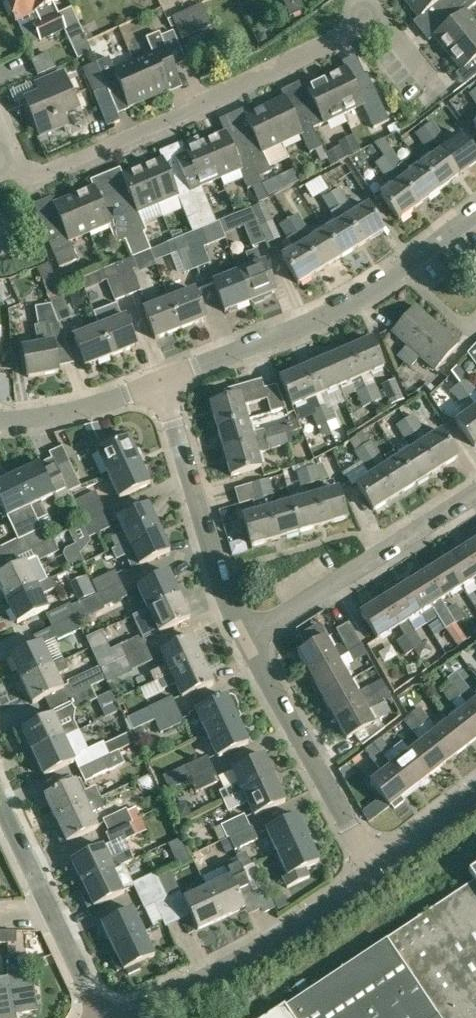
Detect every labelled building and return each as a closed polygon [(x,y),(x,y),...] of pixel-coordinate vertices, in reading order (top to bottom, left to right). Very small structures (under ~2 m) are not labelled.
[(53,4),(56,2),(55,0),(6,0),(16,21),(35,12),(39,22),(33,25),(41,40),(65,29),(73,47),(87,41),(71,7),(57,13),(53,4)] [(419,16),(434,4),(441,12),(441,13),(457,0),(405,0),(419,16)] [(441,12),(437,16),(445,25),(434,35),(448,52),(475,28),(475,23),(465,10),(475,2),(475,0),(457,0),(441,13),(441,12)] [(182,39),(211,26),(201,4),(172,17),(182,39)] [(448,52),(461,69),(473,59),(475,63),(475,28),(448,52)] [(133,61),(149,98),(169,89),(162,71),(174,66),(160,32),(146,38),(153,53),(133,61)] [(149,98),(133,61),(114,69),(108,57),(96,62),(101,74),(109,92),(109,93),(121,88),(129,106),(149,98)] [(101,74),(96,62),(83,68),(94,94),(100,91),(102,95),(109,92),(101,74)] [(326,77),(343,113),(362,104),(372,127),(389,120),(367,74),(352,81),(346,68),(326,77)] [(62,112),(77,106),(63,72),(43,80),(48,92),(26,101),(40,136),(67,124),(62,112)] [(312,100),(302,105),(313,127),(343,113),(326,77),(306,86),(312,100)] [(313,127),(302,105),(291,110),(284,97),(264,106),(282,142),(300,133),(309,152),(322,146),(313,127)] [(282,142),(264,106),(245,116),(251,129),(240,135),(242,141),(259,176),(271,170),(262,152),(282,142)] [(424,127),(433,139),(441,133),(432,121),(424,127)] [(433,139),(424,127),(415,134),(424,146),(433,139)] [(262,183),(259,176),(242,141),(231,146),(225,132),(205,140),(220,177),(239,169),(247,188),(251,187),(259,203),(268,199),(261,183),(262,183)] [(440,149),(460,175),(475,163),(475,155),(461,134),(440,149)] [(190,162),(179,167),(189,190),(190,190),(203,224),(215,219),(201,185),(220,177),(205,140),(200,142),(198,137),(187,141),(190,147),(185,149),(190,162)] [(439,190),(420,164),(410,172),(403,163),(402,163),(384,139),(374,144),(383,157),(394,171),(400,179),(419,205),(439,190)] [(460,175),(440,149),(420,164),(439,190),(460,175)] [(394,171),(383,157),(375,164),(385,178),(394,171)] [(163,158),(143,166),(158,203),(177,195),(191,229),(203,224),(190,190),(189,190),(179,167),(169,171),(163,158)] [(158,203),(143,166),(122,175),(128,189),(117,194),(136,241),(142,253),(150,250),(143,232),(147,231),(139,211),(158,203)] [(400,179),(380,194),(399,220),(419,205),(400,179)] [(94,187),(74,195),(90,232),(109,224),(117,244),(126,240),(128,244),(136,241),(117,194),(100,201),(94,187)] [(339,188),(331,193),(339,207),(347,201),(339,188)] [(362,243),(345,217),(339,207),(331,193),(323,198),(338,221),(324,230),(340,256),(362,243)] [(90,232),(74,195),(53,204),(59,218),(42,225),(59,268),(78,260),(70,240),(90,232)] [(267,244),(280,238),(264,202),(252,208),(267,244)] [(345,217),(362,243),(383,230),(367,204),(345,217)] [(238,228),(243,226),(252,247),(265,241),(251,208),(233,216),(238,228)] [(296,215),(288,219),(296,233),(304,228),(296,215)] [(296,233),(288,219),(280,224),(288,238),(286,238),(293,249),(281,256),(298,283),(319,270),(303,243),(302,244),(296,233)] [(217,223),(216,222),(205,227),(212,244),(225,239),(219,222),(217,223)] [(202,228),(184,235),(197,268),(209,263),(201,243),(207,240),(202,228)] [(324,230),(303,243),(319,270),(340,256),(324,230)] [(197,268),(184,235),(166,243),(171,255),(175,253),(184,274),(197,268)] [(238,273),(250,302),(276,291),(264,262),(261,263),(256,250),(246,254),(251,267),(238,273)] [(115,265),(127,296),(140,291),(132,271),(137,269),(133,258),(115,265)] [(58,288),(48,264),(48,263),(36,268),(47,292),(58,288)] [(127,296),(115,265),(96,272),(101,283),(106,281),(114,301),(127,296)] [(250,302),(238,273),(212,283),(224,312),(250,302)] [(49,301),(50,303),(58,323),(72,317),(63,295),(61,296),(58,290),(48,294),(50,300),(49,301)] [(194,290),(169,300),(180,328),(206,318),(194,290)] [(180,328),(169,300),(144,310),(155,338),(180,328)] [(58,323),(50,303),(35,307),(38,325),(34,326),(38,346),(22,349),(27,378),(57,373),(53,347),(67,345),(58,323)] [(99,328),(111,356),(136,346),(124,318),(122,319),(116,304),(93,314),(98,328),(99,328)] [(403,362),(437,324),(415,305),(392,332),(407,346),(397,357),(403,362)] [(437,324),(403,362),(410,368),(420,357),(434,370),(436,368),(458,343),(437,324)] [(99,328),(98,328),(73,338),(85,367),(111,356),(99,328)] [(349,349),(361,378),(384,368),(372,339),(349,349)] [(361,378),(349,349),(326,358),(338,388),(361,378)] [(338,388),(326,358),(303,368),(315,397),(338,388)] [(460,366),(452,374),(460,384),(460,385),(475,407),(475,388),(460,366)] [(315,397),(303,368),(280,378),(292,407),(315,397)] [(218,428),(248,419),(244,406),(265,400),(269,414),(286,409),(277,385),(265,388),(263,379),(225,390),(228,399),(211,404),(218,428)] [(390,405),(404,400),(395,379),(381,385),(390,405)] [(365,388),(372,404),(382,399),(375,384),(365,388)] [(460,385),(451,391),(468,413),(456,422),(475,447),(475,446),(475,407),(460,385)] [(372,404),(365,388),(356,392),(363,408),(372,404)] [(330,404),(320,408),(326,423),(336,419),(330,404)] [(326,423),(320,408),(310,412),(321,436),(330,432),(326,423)] [(413,416),(405,421),(413,434),(421,429),(413,416)] [(248,419),(218,428),(225,452),(282,436),(279,426),(252,433),(248,419)] [(405,421),(397,426),(405,439),(413,434),(405,421)] [(362,446),(372,461),(382,455),(372,440),(372,441),(365,430),(356,436),(362,446)] [(420,444),(436,471),(457,458),(441,431),(420,444)] [(108,475),(139,460),(129,437),(125,439),(122,432),(107,439),(110,446),(97,452),(108,475)] [(285,445),(282,436),(225,452),(232,476),(262,467),(258,454),(270,450),(270,449),(285,445)] [(436,471),(420,444),(399,457),(415,484),(436,471)] [(372,461),(362,446),(354,452),(370,476),(356,484),(373,510),(394,497),(377,471),(372,461)] [(399,457),(377,471),(394,497),(415,484),(399,457)] [(139,460),(108,475),(119,499),(151,485),(139,460)] [(40,464),(16,475),(37,521),(47,516),(40,502),(53,496),(57,504),(70,497),(67,492),(59,473),(56,468),(53,462),(52,462),(53,462),(42,468),(40,464)] [(59,473),(67,492),(81,486),(70,462),(56,468),(59,473)] [(316,465),(306,468),(311,484),(321,481),(316,465)] [(311,484),(306,468),(296,471),(301,487),(311,484)] [(16,475),(1,482),(0,480),(0,503),(7,518),(8,517),(18,540),(24,552),(46,541),(37,521),(16,475)] [(263,499),(264,498),(274,495),(268,479),(258,482),(263,499)] [(263,499),(258,482),(235,489),(239,505),(253,501),(256,512),(242,517),(252,547),(275,539),(266,509),(267,509),(264,498),(263,499)] [(314,495),(323,525),(347,518),(338,488),(314,495)] [(82,524),(105,514),(95,492),(72,503),(82,524)] [(323,525),(314,495),(290,502),(299,532),(323,525)] [(290,502),(267,509),(266,509),(275,539),(299,532),(290,502)] [(128,542),(159,528),(148,505),(117,519),(123,533),(111,539),(115,549),(128,543),(128,542)] [(105,514),(82,524),(89,538),(89,539),(112,527),(105,514)] [(170,551),(159,528),(128,542),(128,543),(139,566),(170,551)] [(24,552),(14,556),(18,566),(0,575),(0,587),(6,601),(37,586),(46,582),(46,581),(37,562),(58,552),(52,538),(46,541),(24,552)] [(466,547),(475,562),(475,541),(466,547)] [(445,560),(462,587),(474,580),(475,583),(475,562),(466,547),(445,560)] [(462,587),(445,560),(425,574),(441,600),(462,587)] [(98,594),(122,583),(115,570),(92,581),(98,594)] [(148,610),(179,596),(167,572),(137,586),(148,609),(148,610)] [(425,574),(404,587),(420,613),(427,624),(438,617),(446,629),(456,624),(447,609),(446,609),(440,601),(441,600),(425,574)] [(37,586),(6,601),(17,624),(48,610),(42,596),(56,589),(52,579),(46,581),(46,582),(37,586)] [(122,583),(98,594),(105,607),(128,596),(122,583)] [(404,587),(383,600),(414,650),(423,645),(408,621),(420,613),(404,587)] [(148,610),(148,609),(132,617),(137,628),(153,620),(159,633),(190,618),(179,596),(148,610)] [(414,650),(383,600),(362,613),(370,626),(360,632),(371,649),(380,644),(378,640),(390,632),(404,656),(414,650)] [(456,604),(447,609),(456,624),(464,619),(456,604)] [(52,628),(75,617),(69,605),(46,616),(52,628)] [(75,617),(52,628),(40,634),(44,644),(57,638),(58,640),(81,629),(75,617)] [(310,674),(361,645),(349,622),(336,630),(343,643),(332,649),(325,637),(297,653),(310,674)] [(125,658),(149,646),(143,634),(119,646),(125,658)] [(171,674),(202,660),(191,637),(160,651),(167,665),(150,673),(155,684),(159,682),(171,676),(171,674)] [(22,679),(53,665),(42,642),(11,657),(22,679)] [(366,654),(361,645),(310,674),(322,696),(349,680),(342,667),(366,654)] [(149,646),(125,658),(131,670),(155,658),(149,646)] [(53,665),(22,679),(34,704),(65,689),(58,675),(68,670),(64,660),(53,666),(53,665)] [(171,676),(159,682),(163,690),(176,685),(182,698),(213,683),(202,660),(171,674),(171,676)] [(81,691),(93,685),(105,680),(99,667),(75,678),(81,691)] [(458,678),(450,684),(460,697),(468,691),(458,678)] [(349,680),(322,696),(334,718),(386,688),(381,679),(357,693),(349,680)] [(450,684),(443,690),(453,703),(460,697),(450,684)] [(93,685),(81,691),(69,696),(75,709),(99,698),(93,685)] [(391,698),(386,688),(334,718),(346,739),(354,735),(362,746),(385,728),(378,720),(373,723),(367,711),(378,706),(377,705),(391,698)] [(460,697),(468,706),(467,706),(475,717),(475,700),(468,691),(460,697)] [(206,734),(237,719),(233,710),(236,708),(237,705),(234,698),(230,696),(227,697),(226,696),(195,711),(206,734)] [(154,720),(178,709),(172,697),(148,709),(154,720)] [(448,721),(467,746),(475,739),(475,717),(467,706),(468,706),(460,697),(453,703),(460,712),(448,721)] [(412,715),(422,728),(431,720),(421,708),(412,715)] [(178,709),(154,720),(161,734),(185,722),(178,709)] [(32,752),(76,731),(72,722),(59,728),(52,714),(21,728),(32,752)] [(422,728),(412,715),(404,721),(413,734),(422,728)] [(237,719),(206,734),(218,757),(249,743),(237,719)] [(448,721),(428,737),(448,761),(467,746),(448,721)] [(76,731),(32,752),(43,775),(76,760),(80,768),(109,754),(103,742),(85,751),(76,731)] [(428,737),(409,752),(428,776),(448,761),(428,737)] [(380,739),(373,745),(382,757),(390,751),(380,739)] [(373,745),(365,751),(375,763),(382,757),(373,745)] [(109,754),(80,768),(79,768),(84,781),(123,763),(117,751),(109,755),(109,754)] [(390,767),(389,767),(409,792),(418,784),(421,788),(430,781),(427,777),(428,776),(409,752),(390,767)] [(223,802),(274,778),(263,755),(232,770),(239,784),(219,793),(223,802)] [(190,779),(213,768),(207,756),(184,768),(190,779)] [(382,773),(370,782),(389,807),(391,805),(394,809),(404,802),(401,798),(409,792),(389,767),(390,767),(382,757),(375,763),(382,773)] [(219,780),(213,768),(190,779),(196,792),(219,780)] [(286,802),(274,778),(223,802),(228,812),(248,803),(255,817),(286,802)] [(86,804),(86,805),(100,799),(95,788),(85,792),(79,779),(75,781),(44,795),(54,818),(86,804)] [(86,804),(54,818),(65,842),(97,827),(86,805),(86,804)] [(108,833),(129,823),(132,822),(126,809),(102,820),(108,833)] [(277,853),(308,838),(304,829),(307,827),(308,824),(305,817),(301,815),(298,817),(297,815),(266,830),(277,853)] [(227,839),(229,838),(250,828),(244,816),(214,830),(219,841),(227,838),(227,839)] [(129,823),(108,833),(106,834),(112,846),(135,836),(129,823)] [(250,828),(229,838),(236,851),(259,840),(253,827),(250,828)] [(308,838),(277,853),(288,877),(284,879),(288,888),(310,878),(306,869),(320,862),(308,838)] [(114,870),(123,865),(134,860),(130,851),(109,861),(102,846),(71,861),(81,884),(113,869),(114,870)] [(254,863),(242,869),(250,887),(253,894),(265,888),(254,863)] [(229,877),(206,888),(221,919),(245,907),(238,893),(250,887),(242,869),(239,864),(226,871),(229,877)] [(133,886),(132,884),(123,865),(114,870),(113,869),(81,884),(93,907),(125,892),(124,890),(133,886)] [(469,871),(475,880),(285,1007),(284,1005),(264,1017),(475,1017),(475,867),(469,871)] [(132,884),(133,886),(138,896),(160,885),(154,873),(132,884)] [(160,885),(138,896),(144,909),(155,904),(167,898),(160,885)] [(221,919),(206,888),(183,899),(180,892),(167,898),(179,921),(191,915),(198,930),(221,919)] [(167,898),(155,904),(166,927),(179,921),(167,898)] [(112,947),(143,932),(132,909),(101,924),(112,947)] [(16,943),(16,932),(0,932),(0,943),(16,943)] [(155,955),(143,932),(112,947),(124,971),(155,955)] [(15,1016),(16,1015),(36,1012),(29,968),(6,972),(7,978),(9,978),(15,1016)] [(7,978),(0,980),(0,1017),(16,1017),(16,1015),(15,1016),(9,978),(7,978)]
